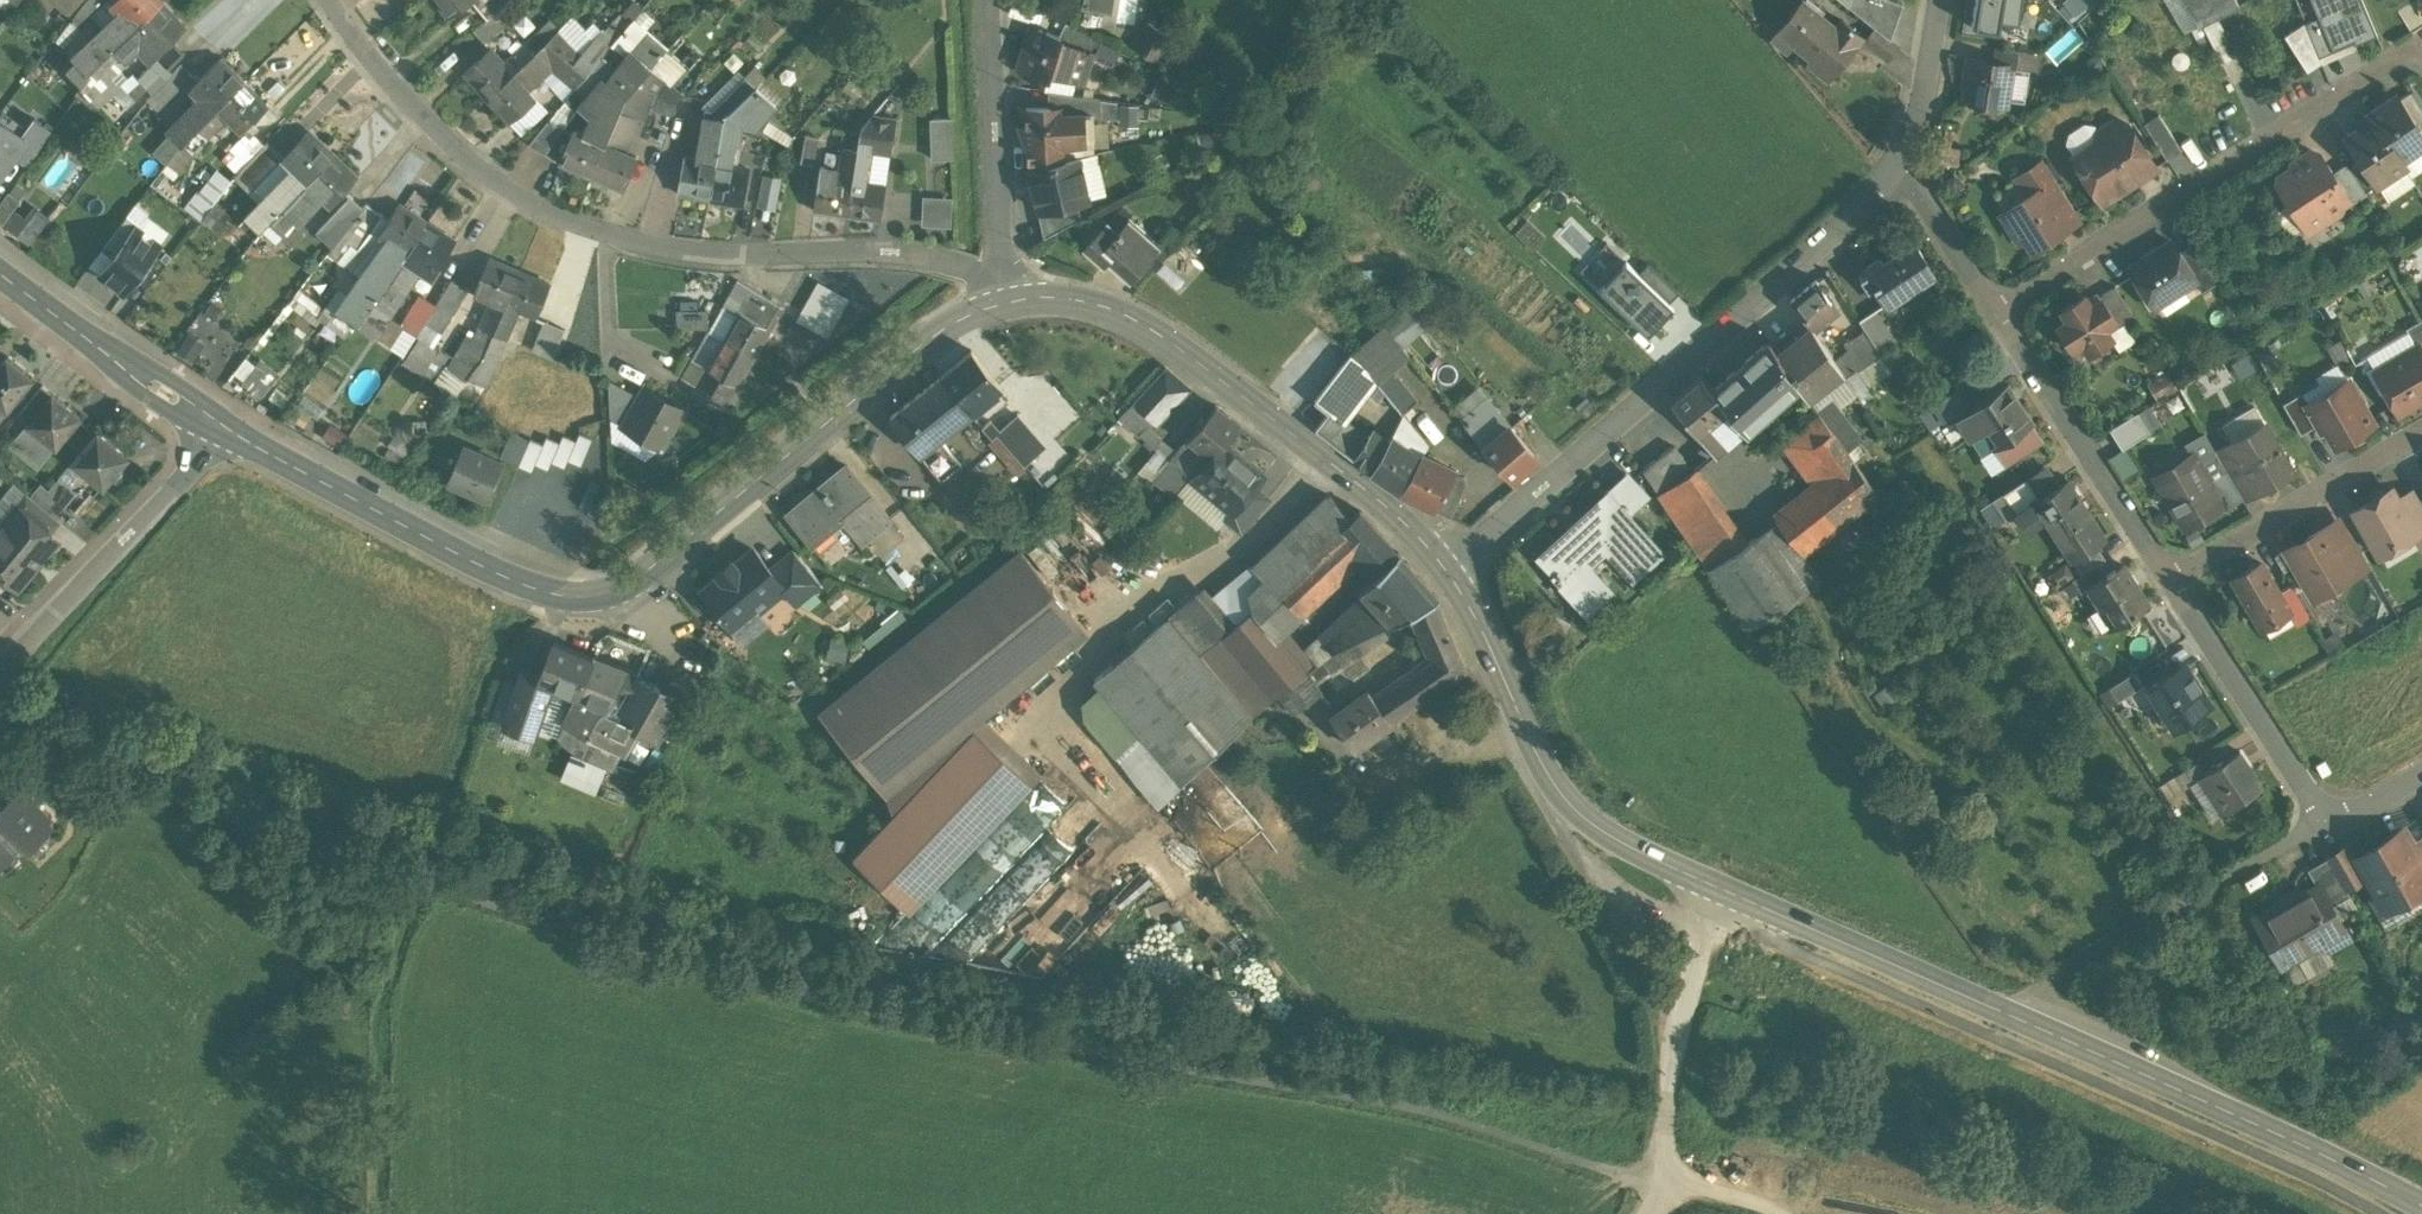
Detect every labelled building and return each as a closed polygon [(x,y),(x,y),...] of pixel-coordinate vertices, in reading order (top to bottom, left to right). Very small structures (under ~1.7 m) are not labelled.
[(9,12),(19,0),(0,0),(0,5),(9,12)] [(113,1),(122,12),(93,38),(92,37),(81,47),(82,49),(75,55),(80,60),(90,72),(103,57),(104,56),(163,2),(161,0),(114,0),(113,1)] [(81,6),(92,16),(108,0),(86,0),(81,6)] [(448,17),(470,0),(435,0),(448,17)] [(475,5),(487,17),(498,8),(508,0),(481,0),(475,5)] [(1086,6),(1105,9),(1106,0),(1087,0),(1086,6)] [(1847,4),(1875,28),(1890,40),(1903,4),(1892,0),(1848,0),(1847,4)] [(1975,26),(1979,0),(1975,0),(1971,25),(1975,26)] [(1975,26),(1974,28),(1999,33),(2001,20),(2018,23),(2022,0),(1979,0),(1975,26)] [(2184,31),(2203,22),(2222,61),(2236,54),(2217,16),(2239,5),(2236,0),(2166,0),(2184,31)] [(2377,35),(2363,0),(2313,0),(2321,17),(2334,49),(2354,41),(2355,44),(2377,35)] [(1836,28),(1802,1),(1778,30),(1793,42),(1812,58),(1808,63),(1827,79),(1862,37),(1851,28),(1852,27),(1843,19),(1836,28)] [(85,84),(82,87),(97,103),(118,84),(109,74),(126,59),(124,57),(139,44),(146,38),(158,51),(185,27),(163,2),(104,56),(103,58),(85,84)] [(81,6),(71,20),(80,28),(92,16),(81,6)] [(487,17),(473,30),(485,43),(509,21),(498,8),(487,17)] [(2334,49),(2321,17),(2305,23),(2318,55),(2334,49)] [(667,49),(632,20),(614,41),(591,67),(576,85),(599,104),(586,135),(576,130),(561,163),(592,176),(628,92),(651,67),(667,49)] [(623,30),(612,22),(603,32),(614,41),(623,30)] [(1102,41),(1067,22),(1061,35),(1065,36),(1063,42),(1089,51),(1089,52),(1095,54),(1102,41)] [(2304,22),(2286,35),(2308,70),(2320,61),(2318,55),(2305,23),(2304,22)] [(1170,34),(1149,23),(1136,48),(1157,60),(1170,34)] [(559,28),(550,38),(535,51),(486,96),(509,121),(535,97),(528,89),(553,66),(562,74),(581,51),(559,28)] [(541,28),(526,41),(535,51),(550,38),(541,28)] [(1061,35),(1041,28),(1036,32),(1025,65),(1027,69),(1049,76),(1051,70),(1079,79),(1089,52),(1089,51),(1063,42),(1065,36),(1061,35)] [(1890,40),(1875,28),(1865,40),(1887,58),(1897,46),(1890,40)] [(581,51),(562,74),(576,85),(591,67),(614,41),(603,32),(600,29),(581,51)] [(1793,42),(1778,30),(1772,37),(1787,50),(1793,42)] [(2067,33),(2049,48),(2059,60),(2077,45),(2067,33)] [(158,51),(146,38),(139,44),(152,58),(158,51)] [(491,48),(465,72),(486,96),(535,51),(526,41),(503,62),(491,48)] [(2039,53),(1997,47),(1995,61),(2014,64),(2014,65),(2037,69),(2039,53)] [(80,60),(70,69),(85,84),(103,58),(103,57),(90,72),(80,60)] [(222,57),(192,87),(201,96),(169,128),(174,132),(183,141),(183,142),(197,127),(244,80),(222,57)] [(1995,61),(1970,57),(1963,101),(1976,103),(1975,110),(1993,113),(1994,106),(2007,108),(2014,65),(2014,64),(1995,61)] [(157,58),(137,77),(146,87),(167,68),(157,58)] [(181,63),(148,98),(159,109),(193,74),(181,63)] [(628,92),(592,176),(622,189),(636,156),(625,151),(633,131),(638,133),(656,91),(664,78),(651,67),(628,92)] [(132,72),(123,81),(137,96),(146,87),(137,77),(132,72)] [(744,76),(710,109),(725,112),(728,115),(755,87),(744,76)] [(244,80),(197,127),(208,137),(230,116),(243,129),(268,104),(244,80)] [(683,95),(668,82),(660,92),(653,108),(671,115),(674,104),(683,95)] [(728,115),(724,118),(722,133),(735,135),(738,122),(754,126),(774,104),(755,87),(728,115)] [(2397,98),(2413,123),(2421,117),(2421,109),(2410,90),(2397,98)] [(1100,98),(1048,91),(1048,106),(1050,106),(1050,108),(1062,107),(1062,114),(1091,113),(1092,117),(1101,117),(1101,116),(1100,101),(1100,98)] [(2395,95),(2368,112),(2372,118),(2399,159),(2421,144),(2421,136),(2413,123),(2397,98),(2395,95)] [(1115,103),(1100,101),(1101,116),(1116,116),(1115,103)] [(1048,106),(1026,107),(1028,149),(1052,148),(1052,146),(1063,146),(1063,139),(1093,138),(1092,117),(1091,113),(1062,114),(1062,107),(1050,108),(1050,106),(1048,106)] [(710,109),(703,108),(696,159),(717,163),(722,133),(724,118),(728,115),(725,112),(710,109)] [(2181,151),(2158,114),(2144,123),(2167,160),(2181,151)] [(895,118),(871,115),(860,128),(859,133),(857,148),(871,150),(871,151),(889,154),(895,118)] [(952,117),(931,118),(933,159),(953,158),(952,117)] [(0,118),(0,176),(15,156),(28,139),(22,134),(0,118)] [(53,131),(35,118),(22,134),(28,139),(15,156),(27,165),(53,131)] [(2399,159),(2372,118),(2346,135),(2361,159),(2377,182),(2403,165),(2399,159)] [(563,127),(549,119),(529,143),(546,153),(563,127)] [(2115,120),(2098,130),(2095,140),(2079,151),(2090,168),(2083,172),(2103,203),(2156,169),(2126,122),(2115,120)] [(197,127),(183,142),(193,152),(208,137),(197,127)] [(859,133),(844,130),(842,146),(857,148),(859,133)] [(225,166),(236,175),(247,162),(263,144),(250,131),(229,153),(233,156),(225,166)] [(174,132),(158,150),(169,160),(183,141),(174,132)] [(333,155),(309,132),(285,158),(295,167),(240,220),(257,235),(265,227),(333,155)] [(735,135),(722,133),(717,163),(731,165),(736,135),(735,135)] [(819,136),(805,134),(800,162),(814,164),(819,136)] [(263,144),(247,162),(236,175),(248,187),(281,154),(267,141),(263,144)] [(857,148),(842,146),(838,168),(837,176),(852,178),(857,148)] [(1052,148),(1028,149),(1028,168),(1064,160),(1063,146),(1052,146),(1052,148)] [(871,150),(857,148),(852,178),(867,181),(885,183),(889,154),(871,151),(871,150)] [(2309,150),(2292,161),(2291,167),(2278,175),(2277,182),(2287,196),(2285,203),(2293,215),(2299,217),(2304,224),(2308,230),(2311,229),(2315,229),(2325,223),(2326,213),(2332,215),(2341,209),(2342,202),(2345,200),(2347,199),(2330,172),(2318,153),(2309,150)] [(333,155),(265,227),(276,237),(295,217),(301,223),(322,201),(318,198),(322,194),(333,204),(357,178),(333,155)] [(1064,160),(1028,168),(1038,209),(1077,201),(1089,198),(1079,156),(1064,160)] [(696,159),(685,157),(679,192),(710,198),(717,163),(696,159)] [(2377,182),(2361,159),(2350,167),(2364,189),(2365,190),(2377,182)] [(2044,162),(2031,171),(2041,187),(2043,186),(2046,191),(2049,195),(2060,188),(2044,162)] [(2350,167),(2347,162),(2330,172),(2347,199),(2345,200),(2348,205),(2366,193),(2365,190),(2364,189),(2350,167)] [(731,165),(717,163),(710,198),(743,204),(749,169),(731,165)] [(838,168),(820,165),(819,173),(837,176),(838,168)] [(219,170),(201,193),(215,203),(232,181),(219,170)] [(760,205),(781,207),(785,174),(763,172),(760,205)] [(837,176),(819,173),(813,210),(846,215),(852,178),(837,176)] [(867,181),(852,178),(846,215),(846,216),(879,221),(885,183),(867,181)] [(2041,187),(2009,208),(2019,223),(2013,227),(2023,241),(2028,237),(2035,248),(2069,227),(2049,195),(2046,191),(2043,186),(2041,187)] [(0,206),(0,221),(4,224),(14,210),(20,201),(9,193),(0,206)] [(215,203),(201,193),(191,206),(204,216),(215,203)] [(352,196),(319,230),(335,244),(339,238),(364,208),(352,196)] [(951,198),(924,197),(922,225),(950,226),(951,198)] [(1077,201),(1038,209),(1044,237),(1081,218),(1077,201)] [(364,208),(339,238),(359,251),(385,216),(367,203),(364,208)] [(2285,203),(2271,213),(2279,224),(2286,227),(2291,233),(2304,224),(2299,217),(2293,215),(2285,203)] [(427,221),(401,204),(381,234),(392,241),(407,252),(427,221)] [(25,217),(14,210),(4,224),(33,244),(51,217),(33,205),(25,217)] [(128,215),(102,249),(113,257),(135,228),(136,229),(140,224),(128,215)] [(1159,244),(1130,218),(1120,229),(1110,221),(1085,250),(1104,266),(1109,261),(1130,280),(1155,252),(1160,245),(1159,244)] [(456,241),(427,221),(407,252),(424,263),(420,268),(432,276),(456,241)] [(113,257),(101,273),(124,291),(159,246),(136,229),(135,228),(113,257)] [(1182,240),(1171,230),(1159,244),(1160,245),(1155,252),(1164,260),(1182,240)] [(2172,240),(2155,251),(2153,251),(2151,251),(2143,256),(2144,258),(2130,268),(2154,306),(2195,280),(2196,279),(2179,252),(2172,240)] [(384,244),(337,309),(357,322),(377,297),(407,252),(392,241),(388,247),(384,244)] [(1915,243),(1883,264),(1879,258),(1864,267),(1875,284),(1873,285),(1885,305),(1934,273),(1915,243)] [(2217,282),(2193,244),(2179,252),(2196,279),(2195,280),(2202,292),(2217,282)] [(102,249),(89,265),(101,274),(101,273),(113,257),(102,249)] [(407,252),(377,297),(357,322),(374,335),(385,319),(387,320),(390,316),(420,268),(424,263),(407,252)] [(519,271),(491,259),(477,292),(493,299),(505,304),(519,271)] [(1648,333),(1673,306),(1669,302),(1638,273),(1626,262),(1601,289),(1648,333)] [(1649,263),(1638,273),(1669,302),(1679,291),(1649,263)] [(552,286),(519,271),(505,304),(520,311),(537,318),(552,286)] [(469,288),(452,279),(434,305),(423,322),(440,333),(469,288)] [(1831,302),(1815,279),(1791,299),(1812,326),(1814,328),(1832,313),(1831,302)] [(783,306),(738,281),(723,307),(738,315),(740,312),(770,329),(783,306)] [(850,301),(816,282),(795,320),(829,338),(850,301)] [(2134,316),(2114,286),(2099,295),(2101,299),(2103,298),(2118,321),(2116,322),(2118,326),(2134,316)] [(2091,306),(2083,294),(2061,308),(2068,320),(2056,328),(2070,350),(2082,342),(2090,355),(2113,341),(2105,329),(2116,322),(2118,321),(2103,298),(2101,299),(2091,306)] [(434,305),(420,296),(405,318),(411,322),(420,328),(423,322),(434,305)] [(482,326),(481,327),(493,332),(505,304),(493,299),(482,326)] [(520,311),(505,304),(493,332),(506,338),(508,339),(520,311)] [(1383,327),(1401,347),(1423,327),(1407,307),(1383,327)] [(357,322),(337,309),(327,323),(346,336),(357,322)] [(1895,343),(1874,309),(1858,319),(1880,353),(1895,343)] [(709,310),(677,311),(677,329),(709,328),(709,310)] [(770,329),(740,312),(738,315),(724,340),(755,357),(770,329)] [(390,316),(387,320),(385,319),(374,335),(389,345),(400,327),(402,324),(390,316)] [(2406,327),(2417,347),(2419,347),(2421,352),(2421,318),(2406,327)] [(565,329),(545,320),(532,348),(552,357),(565,329)] [(420,328),(411,322),(406,328),(415,334),(420,328)] [(473,336),(467,332),(448,365),(468,376),(482,357),(484,354),(493,332),(481,327),(482,326),(479,325),(473,336)] [(1779,352),(1777,353),(1784,362),(1782,363),(1798,384),(1808,398),(1843,371),(1814,328),(1812,326),(1779,352)] [(400,327),(389,345),(403,354),(415,336),(400,327)] [(1383,327),(1351,352),(1364,368),(1374,380),(1374,381),(1377,384),(1386,377),(1409,357),(1401,347),(1383,327)] [(708,331),(692,360),(708,369),(724,340),(708,331)] [(506,338),(493,332),(484,354),(482,357),(496,363),(506,338)] [(755,357),(724,340),(708,369),(738,386),(739,386),(755,357)] [(1769,340),(1712,390),(1728,409),(1738,422),(1745,431),(1798,384),(1782,363),(1784,362),(1777,353),(1779,352),(1769,340)] [(2376,371),(2398,409),(2421,395),(2421,352),(2419,347),(2417,347),(2376,371)] [(1001,386),(971,350),(940,375),(969,413),(1001,386)] [(1349,354),(1314,401),(1327,412),(1341,424),(1342,423),(1374,381),(1374,380),(1364,368),(1349,354)] [(0,364),(0,401),(7,407),(15,398),(20,392),(33,376),(8,355),(0,364)] [(1881,355),(1857,370),(1868,386),(1891,371),(1881,355)] [(496,363),(482,357),(468,376),(485,384),(487,385),(496,363)] [(708,369),(692,360),(683,375),(713,394),(723,377),(708,369)] [(276,373),(259,361),(242,384),(259,396),(276,373)] [(1154,385),(1154,386),(1160,391),(1165,395),(1179,377),(1168,368),(1154,385)] [(1868,386),(1857,370),(1847,377),(1864,401),(1874,395),(1868,386)] [(940,375),(891,415),(920,451),(938,436),(952,425),(954,426),(969,413),(940,375)] [(485,384),(468,376),(456,393),(471,404),(485,384)] [(1712,390),(1700,376),(1671,401),(1698,434),(1710,424),(1728,409),(1712,390)] [(738,386),(723,377),(713,394),(710,400),(725,408),(738,386)] [(1415,402),(1395,377),(1389,381),(1386,377),(1377,384),(1400,414),(1415,402)] [(2307,401),(2306,402),(2318,423),(2322,429),(2326,427),(2335,443),(2348,435),(2349,437),(2373,424),(2347,378),(2307,401)] [(640,397),(608,379),(610,418),(624,426),(640,397)] [(1150,382),(1132,402),(1142,412),(1160,391),(1154,386),(1154,385),(1150,382)] [(42,384),(18,413),(28,422),(52,393),(42,384)] [(2006,385),(1969,409),(1981,426),(1979,427),(1992,448),(1994,446),(2031,423),(2006,385)] [(1460,422),(1432,386),(1423,394),(1449,431),(1460,422)] [(640,397),(624,426),(661,446),(682,409),(645,388),(640,397)] [(1954,389),(1932,404),(1942,420),(1965,405),(1954,389)] [(1477,390),(1452,410),(1482,449),(1507,427),(1477,390)] [(2307,401),(2301,391),(2282,402),(2300,434),(2318,423),(2306,402),(2307,401)] [(25,396),(20,392),(15,398),(20,402),(25,396)] [(81,415),(52,393),(28,422),(29,422),(54,443),(56,444),(81,415)] [(1857,443),(1825,400),(1815,407),(1818,412),(1832,431),(1847,451),(1857,443)] [(1142,412),(1132,402),(1120,415),(1141,434),(1153,421),(1142,412)] [(1216,405),(1188,438),(1210,457),(1212,458),(1224,443),(1225,443),(1240,424),(1216,405)] [(2256,406),(2223,426),(2232,442),(2266,422),(2256,406)] [(1728,409),(1710,424),(1720,436),(1738,422),(1728,409)] [(1969,409),(1957,417),(1981,455),(1992,448),(1979,427),(1981,426),(1969,409)] [(1341,424),(1327,412),(1316,428),(1354,458),(1365,438),(1342,423),(1341,424)] [(1818,412),(1781,441),(1800,467),(1818,452),(1813,445),(1832,431),(1818,412)] [(2137,412),(2109,428),(2122,448),(2149,432),(2137,412)] [(1044,445),(1015,413),(998,429),(995,432),(995,433),(1024,464),(1044,445)] [(998,429),(989,419),(980,426),(990,437),(995,433),(995,432),(998,429)] [(54,443),(29,422),(14,440),(40,461),(54,443)] [(2232,442),(2231,442),(2251,477),(2258,490),(2293,469),(2266,422),(2232,442)] [(2031,423),(1994,446),(2004,463),(2042,439),(2031,423)] [(1720,436),(1710,424),(1699,434),(1715,453),(1726,444),(1720,436)] [(402,427),(389,442),(404,454),(416,439),(402,427)] [(1507,427),(1482,449),(1509,479),(1534,457),(1507,427)] [(99,430),(75,459),(82,466),(104,484),(110,477),(118,467),(129,454),(99,430)] [(1832,431),(1813,445),(1818,452),(1800,467),(1814,486),(1814,487),(1852,457),(1847,451),(1832,431)] [(529,440),(513,433),(502,457),(518,464),(529,440)] [(576,441),(568,459),(581,465),(593,439),(579,434),(576,441)] [(1384,446),(1367,434),(1365,438),(1354,458),(1370,470),(1401,492),(1418,457),(1389,438),(1384,446)] [(560,443),(552,461),(565,467),(568,459),(576,441),(563,436),(560,443)] [(938,436),(920,451),(940,478),(959,462),(938,436)] [(543,444),(536,462),(549,468),(552,461),(560,443),(547,437),(543,444)] [(529,440),(518,464),(532,470),(536,462),(543,444),(529,438),(529,440)] [(1188,438),(1170,459),(1190,477),(1190,476),(1210,457),(1188,438)] [(2231,442),(2216,451),(2227,470),(2243,498),(2243,499),(2258,490),(2251,477),(2231,442)] [(1225,443),(1224,443),(1212,458),(1210,457),(1190,476),(1192,477),(1231,510),(1233,511),(1254,485),(1263,474),(1225,443)] [(1674,444),(1642,468),(1658,492),(1692,469),(1674,444)] [(501,463),(464,446),(449,481),(486,498),(501,463)] [(2216,451),(2197,462),(2208,481),(2227,470),(2216,451)] [(1453,472),(1419,455),(1418,457),(1401,492),(1432,508),(1442,489),(1444,490),(1452,475),(1453,472)] [(1852,457),(1814,487),(1814,486),(1775,517),(1777,520),(1800,550),(1876,491),(1852,457)] [(82,466),(75,459),(70,465),(78,471),(82,466)] [(1190,477),(1170,459),(1156,476),(1177,495),(1192,477),(1190,476),(1190,477)] [(2182,462),(2166,471),(2170,477),(2159,484),(2180,520),(2189,515),(2193,521),(2211,511),(2208,504),(2217,499),(2218,498),(2208,481),(2197,462),(2186,468),(2182,462)] [(890,515),(848,464),(789,513),(812,542),(842,517),(860,539),(890,515)] [(1692,469),(1658,492),(1709,566),(1748,539),(1697,466),(1692,469)] [(118,467),(110,477),(116,481),(124,471),(118,467)] [(2243,498),(2227,470),(2208,481),(2218,498),(2217,499),(2221,505),(2224,510),(2243,499),(2243,498)] [(1647,496),(1626,473),(1605,492),(1608,495),(1626,515),(1647,496)] [(1452,475),(1444,490),(1442,489),(1432,508),(1448,515),(1452,508),(1462,488),(1463,485),(1461,480),(1459,478),(1452,475)] [(2029,475),(2003,492),(2017,512),(2017,513),(2034,502),(2033,500),(2042,495),(2029,475)] [(2042,495),(2033,500),(2034,502),(2057,536),(2091,514),(2067,478),(2042,495)] [(76,492),(59,479),(49,491),(64,504),(66,505),(76,492)] [(49,491),(40,484),(30,496),(54,516),(64,504),(49,491)] [(1254,485),(1233,511),(1231,510),(1225,517),(1241,530),(1268,497),(1254,485)] [(2390,487),(2353,509),(2379,554),(2415,534),(2417,533),(2402,508),(2390,487)] [(2003,492),(1992,499),(2005,520),(2017,512),(2003,492)] [(30,496),(27,493),(16,506),(48,533),(59,520),(54,516),(30,496)] [(1331,494),(1288,534),(1284,530),(1279,535),(1282,539),(1253,566),(1265,580),(1274,590),(1338,530),(1350,518),(1331,494)] [(1608,495),(1542,555),(1555,570),(1551,574),(1559,582),(1560,580),(1587,610),(1609,590),(1587,565),(1609,545),(1624,561),(1621,564),(1633,578),(1660,553),(1626,515),(1608,495)] [(2419,498),(2402,508),(2417,533),(2415,534),(2421,546),(2421,502),(2419,498)] [(2217,499),(2208,504),(2211,511),(2221,505),(2217,499)] [(16,506),(2,524),(0,524),(0,573),(18,587),(57,540),(48,533),(16,506)] [(1457,510),(1452,508),(1448,515),(1453,517),(1457,510)] [(1350,518),(1338,530),(1360,554),(1382,535),(1359,509),(1350,518)] [(2091,514),(2057,536),(2072,561),(2096,545),(2106,538),(2091,514)] [(2189,515),(2180,520),(2183,527),(2193,521),(2189,515)] [(2341,516),(2286,547),(2308,586),(2322,579),(2330,581),(2352,568),(2354,567),(2335,534),(2347,527),(2341,516)] [(842,517),(812,542),(830,564),(860,539),(842,517)] [(1748,539),(1709,566),(1750,626),(1764,616),(1770,625),(1787,613),(1781,604),(1819,578),(1800,551),(1800,550),(1777,520),(1748,539)] [(2368,564),(2347,527),(2335,534),(2354,567),(2352,568),(2354,573),(2368,564)] [(1338,530),(1277,587),(1299,611),(1356,558),(1360,554),(1338,530)] [(1439,598),(1382,535),(1360,554),(1356,558),(1372,575),(1356,590),(1363,599),(1385,624),(1412,611),(1434,600),(1439,598)] [(2096,545),(2072,561),(2080,573),(2098,562),(2104,558),(2096,545)] [(702,591),(733,628),(784,586),(770,569),(753,548),(734,564),(731,560),(717,571),(721,575),(702,591)] [(794,549),(770,569),(784,586),(798,601),(821,582),(794,549)] [(1020,551),(820,712),(886,793),(968,727),(1086,632),(1020,551)] [(2080,573),(2073,578),(2081,591),(2088,587),(2087,586),(2106,574),(2098,562),(2080,573)] [(2278,591),(2261,562),(2233,578),(2261,627),(2288,611),(2289,611),(2278,591)] [(2106,574),(2087,586),(2088,587),(2101,607),(2106,604),(2118,623),(2148,604),(2122,563),(2106,574)] [(1265,580),(1249,596),(1252,610),(1274,590),(1265,580)] [(2309,617),(2290,584),(2278,591),(2289,611),(2288,611),(2296,625),(2309,617)] [(1206,585),(1170,615),(1201,653),(1237,623),(1206,585)] [(1274,590),(1252,610),(1273,636),(1299,611),(1277,587),(1274,590)] [(1363,599),(1324,639),(1333,649),(1385,624),(1363,599)] [(1464,668),(1434,600),(1412,611),(1424,640),(1407,648),(1419,664),(1374,698),(1391,720),(1464,668)] [(1273,636),(1252,610),(1237,623),(1201,653),(1253,715),(1271,697),(1280,691),(1293,683),(1304,675),(1290,658),(1273,636)] [(1170,615),(1095,678),(1182,785),(1253,715),(1201,653),(1170,615)] [(1319,633),(1290,658),(1304,675),(1306,674),(1333,649),(1324,639),(1319,633)] [(590,655),(556,641),(554,640),(540,675),(539,678),(552,684),(575,693),(575,694),(577,695),(592,657),(593,655),(591,654),(590,655)] [(624,671),(592,657),(578,694),(603,705),(624,671)] [(2185,663),(2148,686),(2173,726),(2210,703),(2185,663)] [(540,675),(523,669),(518,682),(504,722),(503,725),(534,736),(552,684),(539,678),(540,675)] [(665,688),(624,671),(603,705),(642,727),(656,735),(679,688),(678,683),(672,680),(668,681),(665,688)] [(2133,671),(2110,686),(2119,700),(2142,685),(2133,671)] [(1319,694),(1306,674),(1304,675),(1293,683),(1307,703),(1319,694)] [(505,677),(491,718),(504,722),(518,682),(505,677)] [(1307,703),(1293,683),(1280,691),(1294,712),(1307,703)] [(1366,688),(1330,715),(1354,748),(1391,720),(1374,698),(1366,688)] [(603,705),(578,694),(577,695),(559,735),(575,752),(603,705)] [(642,727),(603,705),(575,752),(613,767),(615,764),(621,751),(627,754),(642,727)] [(968,727),(886,793),(894,815),(855,856),(911,909),(1029,785),(968,727)] [(2204,772),(2196,777),(2197,778),(2201,776),(2213,793),(2215,792),(2227,809),(2261,786),(2250,769),(2251,769),(2239,750),(2204,772)] [(2197,760),(2175,774),(2183,787),(2197,778),(2196,777),(2204,772),(2197,760)] [(645,775),(615,764),(613,767),(613,768),(643,780),(645,775)] [(24,839),(32,847),(54,825),(48,820),(52,816),(26,790),(22,794),(17,788),(0,805),(0,863),(24,839)] [(2358,856),(2378,890),(2379,893),(2381,892),(2392,895),(2393,897),(2397,895),(2415,884),(2421,880),(2421,871),(2415,858),(2406,842),(2400,832),(2358,856)] [(2406,842),(2415,858),(2421,853),(2421,833),(2406,842)] [(2363,877),(2345,846),(2327,856),(2345,887),(2363,877)] [(2345,887),(2327,856),(2307,868),(2317,886),(2319,885),(2330,905),(2349,894),(2345,887)] [(1176,929),(1211,913),(1197,884),(1163,900),(1176,929)] [(2397,895),(2409,915),(2421,908),(2421,895),(2415,884),(2397,895)] [(2317,886),(2288,903),(2285,899),(2255,916),(2281,962),(2309,946),(2307,941),(2318,935),(2325,948),(2347,935),(2330,905),(2319,885),(2317,886)] [(2392,895),(2381,892),(2379,893),(2378,890),(2367,897),(2385,929),(2409,915),(2397,895),(2393,897),(2392,895)]
